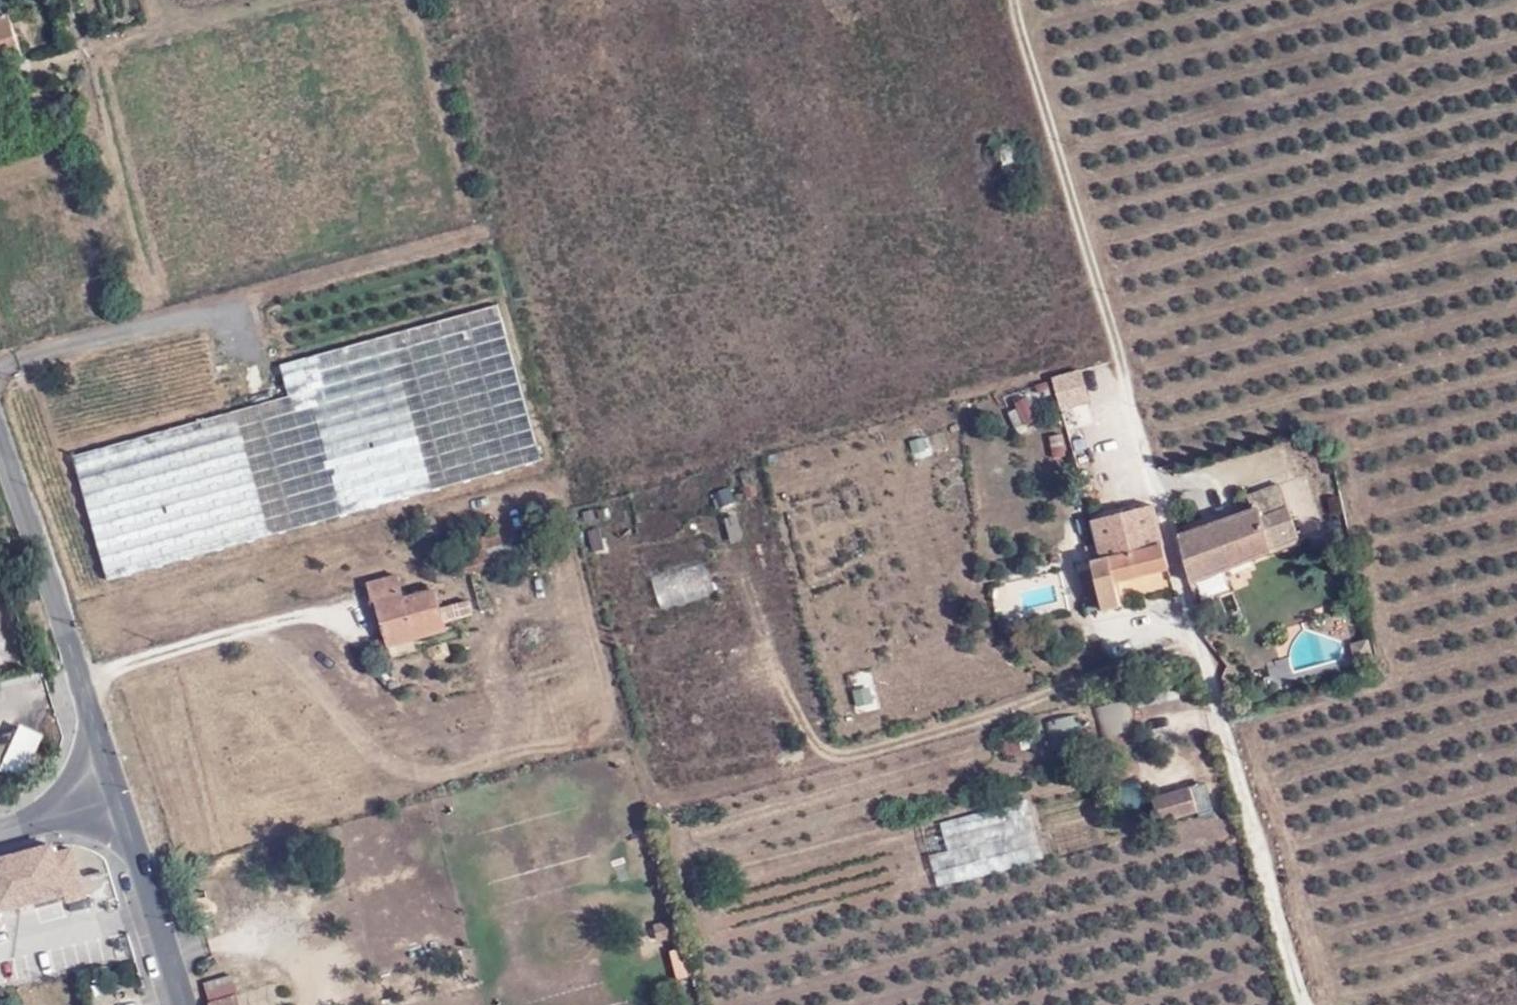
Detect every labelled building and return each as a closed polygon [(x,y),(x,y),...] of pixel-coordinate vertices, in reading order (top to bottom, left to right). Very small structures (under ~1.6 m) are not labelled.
[(0,12),(0,69),(25,61),(9,9),(0,12)] [(495,306),(280,367),(287,394),(70,455),(106,583),(539,461),(495,306)] [(1093,400),(1080,368),(1054,376),(1070,428),(1096,424),(1086,401),(1093,400)] [(1028,395),(1015,402),(1024,427),(1039,419),(1028,395)] [(1259,511),(1178,536),(1194,590),(1302,541),(1283,481),(1251,492),(1259,511)] [(1180,597),(1156,508),(1092,521),(1100,559),(1092,560),(1104,613),(1180,597)] [(585,530),(592,552),(607,548),(600,526),(585,530)] [(649,575),(659,610),(714,593),(703,559),(649,575)] [(399,573),(368,582),(386,648),(449,631),(438,588),(405,597),(399,573)] [(874,669),(851,672),(856,711),(878,708),(874,669)] [(1129,700),(1096,710),(1104,744),(1141,733),(1129,700)] [(1078,711),(1043,723),(1056,762),(1090,751),(1078,711)] [(0,731),(0,769),(16,774),(39,731),(20,727),(0,731)] [(1008,753),(1031,746),(1027,734),(1004,741),(1008,753)] [(1139,774),(1110,781),(1117,808),(1146,801),(1139,774)] [(1192,783),(1199,812),(1210,810),(1203,780),(1192,783)] [(1199,811),(1192,787),(1153,798),(1161,823),(1199,811)] [(0,857),(0,909),(13,906),(64,892),(66,901),(85,896),(72,848),(55,853),(52,844),(0,857)] [(236,996),(207,1004),(239,1004),(236,996)]
